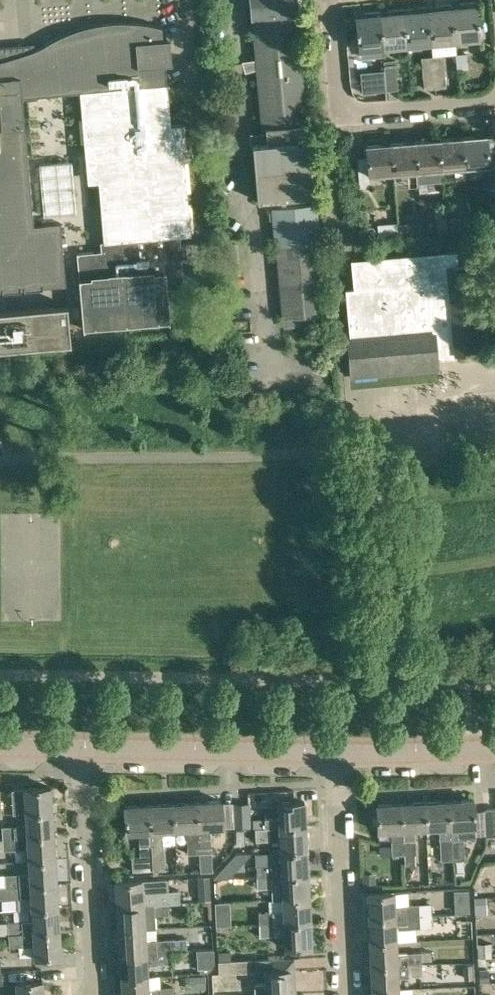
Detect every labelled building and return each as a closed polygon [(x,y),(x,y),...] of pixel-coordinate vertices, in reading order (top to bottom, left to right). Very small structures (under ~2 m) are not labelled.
[(255,200),(311,195),(309,169),(306,138),(302,138),(301,125),(306,124),(296,13),(297,13),(296,0),(247,0),(249,18),(250,18),(260,128),(265,128),(266,141),(250,143),(253,173),(255,200)] [(451,2),(455,39),(478,37),(474,0),(473,0),(451,2)] [(451,2),(427,4),(431,42),(455,39),(451,2)] [(427,4),(403,6),(406,44),(431,42),(427,4)] [(403,6),(379,9),(382,46),(406,44),(403,6)] [(382,46),(379,9),(353,11),(357,48),(382,46)] [(65,284),(60,222),(33,224),(22,96),(80,91),(87,170),(97,169),(104,250),(76,252),(79,277),(78,277),(82,328),(169,320),(166,288),(183,286),(181,257),(187,256),(186,243),(180,244),(179,235),(190,234),(190,227),(181,128),(181,123),(178,123),(170,124),(165,64),(172,63),(169,38),(163,39),(162,28),(162,26),(150,24),(138,22),(126,21),(113,22),(100,23),(88,25),(76,29),(64,33),(53,39),(42,45),(34,49),(34,43),(14,44),(0,45),(0,290),(65,284)] [(197,62),(207,61),(206,47),(196,48),(197,62)] [(457,69),(468,68),(467,52),(455,53),(457,69)] [(443,54),(432,55),(435,87),(446,86),(443,54)] [(435,87),(432,55),(420,56),(423,88),(435,87)] [(385,90),(397,89),(395,59),(383,60),(385,90)] [(362,92),(374,91),(371,61),(359,62),(362,92)] [(462,137),(464,165),(487,163),(488,174),(494,174),(494,133),(486,134),(486,135),(462,137)] [(462,137),(439,139),(441,167),(464,165),(462,137)] [(415,141),(418,169),(419,181),(442,179),(441,167),(439,139),(432,139),(415,141)] [(415,141),(391,143),(394,171),(418,169),(415,141)] [(367,145),(368,157),(357,157),(360,188),(370,187),(369,174),(394,171),(391,143),(367,145)] [(40,163),(43,214),(74,211),(70,160),(40,163)] [(427,183),(428,197),(449,194),(448,180),(427,183)] [(271,207),(281,318),(326,314),(316,203),(313,203),(271,207)] [(450,230),(471,228),(469,216),(448,218),(450,230)] [(494,217),(484,217),(485,227),(494,227),(494,217)] [(438,231),(446,231),(445,218),(436,219),(438,231)] [(422,219),(421,219),(412,221),(413,233),(423,232),(422,219)] [(400,237),(399,222),(377,223),(378,239),(400,237)] [(354,286),(347,287),(349,317),(350,336),(350,337),(347,338),(350,375),(438,367),(437,353),(485,349),(482,316),(478,279),(477,261),(458,263),(457,249),(420,252),(351,258),(351,260),(352,275),(354,286)] [(0,310),(0,347),(69,342),(66,305),(0,310)] [(53,789),(27,790),(26,787),(11,788),(13,813),(28,812),(28,814),(55,813),(53,789)] [(474,801),(450,802),(453,859),(464,858),(464,850),(463,836),(476,835),(475,826),(474,801)] [(224,802),(200,803),(203,870),(212,870),(211,852),(210,837),(210,828),(225,827),(224,802)] [(279,804),(281,828),(308,827),(306,802),(279,804)] [(450,802),(426,803),(427,828),(438,828),(440,860),(452,859),(453,859),(450,802)] [(200,803),(176,804),(177,830),(186,829),(187,839),(186,839),(187,848),(187,853),(199,852),(200,857),(192,858),(193,871),(203,870),(200,803)] [(232,817),(247,816),(247,803),(232,804),(232,817)] [(426,803),(402,804),(403,829),(427,828),(426,803)] [(176,804),(152,805),(155,869),(164,868),(162,831),(177,830),(176,804)] [(379,830),(390,830),(391,854),(404,854),(404,839),(403,839),(402,829),(403,829),(402,804),(378,805),(379,830)] [(129,832),(138,832),(139,844),(140,855),(132,855),(132,870),(155,869),(152,805),(128,807),(129,832)] [(494,834),(494,807),(483,808),(485,835),(494,834)] [(1,826),(2,840),(17,839),(17,837),(29,836),(29,838),(56,836),(55,813),(28,814),(29,824),(13,825),(1,826)] [(255,839),(269,839),(268,826),(254,827),(255,839)] [(281,828),(282,850),(282,852),(309,851),(308,827),(281,828)] [(56,836),(29,838),(31,862),(58,860),(56,836)] [(17,839),(2,840),(3,850),(17,849),(17,839)] [(80,864),(74,847),(64,851),(70,867),(80,864)] [(256,863),(256,878),(310,875),(309,851),(282,852),(282,850),(269,850),(270,863),(256,863)] [(59,884),(58,860),(31,862),(31,872),(18,872),(18,873),(5,874),(5,885),(0,885),(0,888),(59,884)] [(375,884),(375,873),(362,874),(363,885),(375,884)] [(210,899),(209,875),(197,875),(198,899),(210,899)] [(310,875),(256,878),(257,887),(271,887),(271,899),(284,899),(284,901),(311,900),(310,875)] [(118,882),(119,906),(167,903),(167,902),(180,901),(179,888),(168,889),(168,879),(145,881),(118,882)] [(0,888),(0,897),(6,897),(20,896),(33,896),(34,910),(60,908),(59,884),(0,888)] [(369,893),(370,916),(419,914),(418,903),(404,904),(397,904),(396,891),(369,893)] [(488,914),(487,897),(476,897),(477,914),(488,914)] [(258,911),(259,927),(313,924),(311,900),(284,901),(285,910),(272,911),(258,911)] [(231,925),(230,901),(216,901),(217,925),(231,925)] [(469,901),(455,902),(455,911),(469,910),(469,901)] [(167,903),(119,906),(121,930),(148,929),(148,928),(156,927),(155,915),(168,914),(167,903)] [(426,927),(439,927),(439,905),(426,905),(426,927)] [(8,921),(0,922),(0,934),(8,933),(8,936),(62,932),(60,908),(34,910),(34,920),(8,921)] [(419,914),(370,916),(371,940),(398,939),(398,927),(405,926),(405,927),(419,927),(419,914)] [(313,924),(259,927),(259,936),(273,935),(286,934),(287,950),(314,948),(313,924)] [(148,929),(121,930),(122,954),(170,951),(170,950),(187,949),(186,937),(156,939),(148,939),(148,929)] [(62,932),(8,936),(9,945),(36,944),(36,958),(63,956),(62,932)] [(398,939),(371,940),(372,964),(421,962),(421,951),(407,952),(399,952),(398,939)] [(477,942),(478,957),(492,956),(491,942),(477,942)] [(213,964),(212,948),(196,949),(197,968),(199,968),(210,967),(213,964)] [(217,950),(218,960),(230,960),(230,949),(217,950)] [(170,951),(122,954),(123,978),(150,977),(150,963),(157,963),(171,962),(170,951)] [(250,959),(230,960),(218,960),(218,973),(251,971),(250,959)] [(421,962),(372,964),(374,989),(401,987),(400,976),(422,975),(421,962)] [(473,977),(472,964),(463,964),(464,977),(473,977)] [(480,968),(480,981),(488,981),(488,968),(480,968)] [(293,994),(292,970),(266,971),(266,982),(254,983),(254,994),(267,994),(293,994)] [(206,987),(205,974),(192,975),(193,988),(206,987)] [(123,978),(124,994),(173,994),(172,986),(158,987),(158,994),(151,994),(150,977),(123,978)] [(45,981),(18,983),(18,994),(7,994),(46,994),(45,981)]
